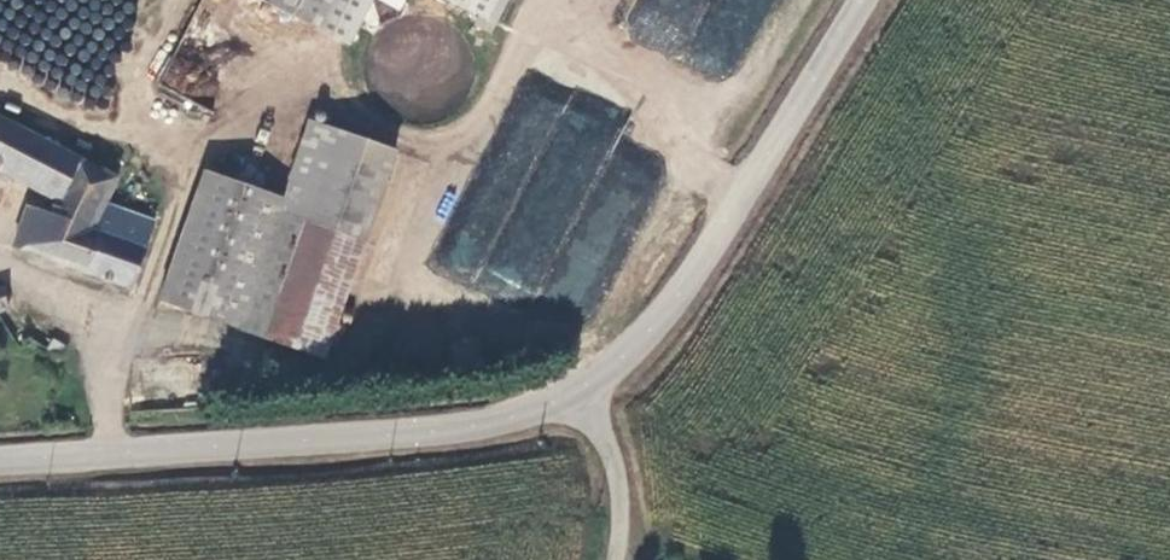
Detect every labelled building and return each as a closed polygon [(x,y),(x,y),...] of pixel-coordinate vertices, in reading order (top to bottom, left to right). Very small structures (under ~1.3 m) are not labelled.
[(306,15),(313,0),(274,0),(306,15)] [(766,0),(638,0),(623,40),(736,82),(766,0)] [(552,289),(581,303),(629,205),(626,191),(602,180),(596,152),(601,141),(585,133),(604,129),(575,115),(548,121),(544,105),(516,92),(484,159),(490,188),(509,184),(515,171),(538,182),(542,196),(515,202),(496,193),(473,198),(442,263),(464,273),(484,269),(535,293),(552,289)] [(231,316),(318,346),(392,139),(306,110),(276,192),(231,316)] [(146,214),(114,204),(112,208),(96,202),(109,175),(0,118),(0,170),(42,192),(36,207),(12,200),(3,238),(123,279),(146,214)] [(197,163),(152,289),(231,316),(276,192),(197,163)]
